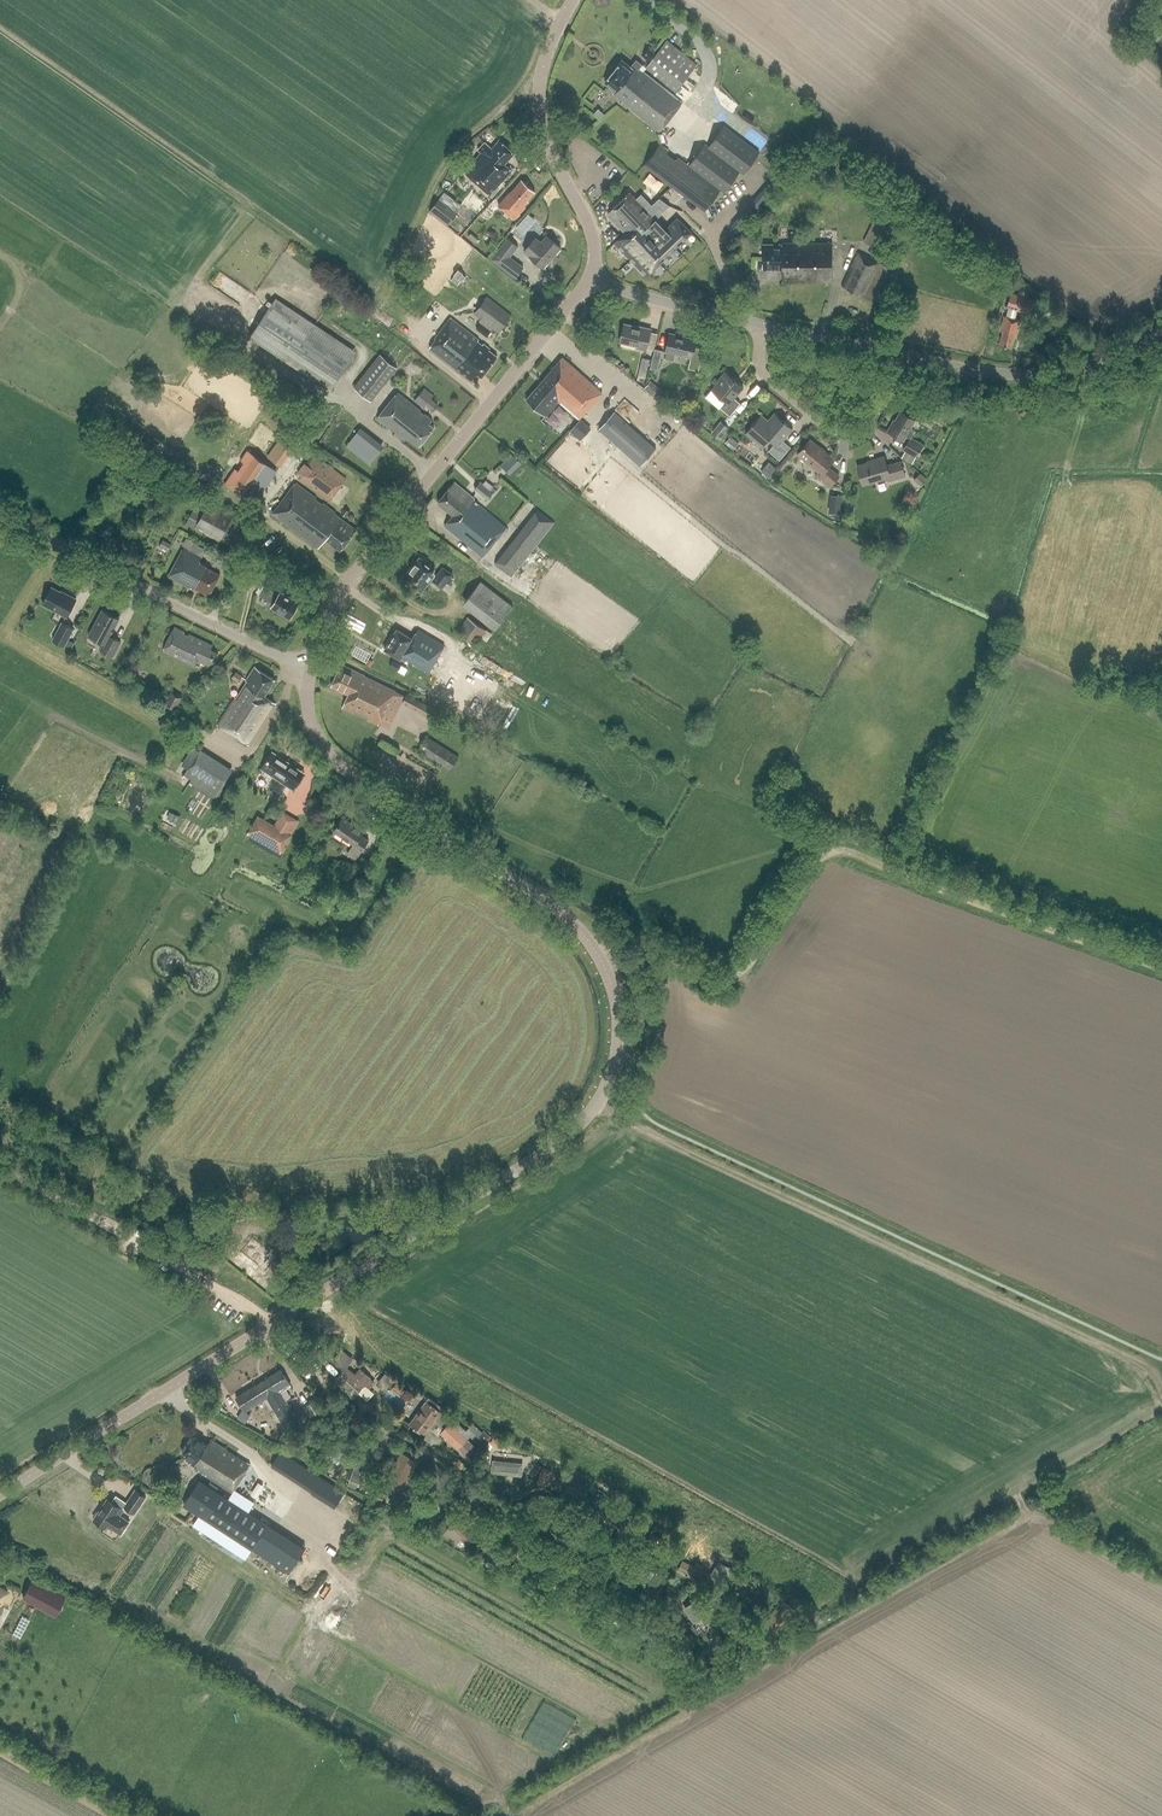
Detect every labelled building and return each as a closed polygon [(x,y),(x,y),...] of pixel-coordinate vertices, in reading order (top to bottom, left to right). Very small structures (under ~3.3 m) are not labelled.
[(676,91),(678,89),(697,65),(666,40),(655,53),(649,48),(642,57),(649,63),(645,67),(676,91)] [(642,65),(640,63),(635,60),(630,67),(622,61),(604,84),(616,92),(614,95),(632,108),(630,110),(659,132),(660,133),(683,102),(646,74),(639,69),(642,65)] [(738,172),(741,175),(757,153),(722,127),(706,149),(703,146),(688,166),(678,159),(677,160),(668,154),(670,152),(660,145),(644,168),(662,180),(703,211),(719,190),(723,192),(738,172)] [(490,149),(484,144),(478,150),(484,156),(466,175),(490,196),(511,172),(504,165),(514,154),(498,140),(490,149)] [(527,201),(535,192),(521,180),(498,206),(514,220),(526,207),(524,206),(528,201),(527,201)] [(645,277),(691,233),(676,218),(662,231),(653,222),(655,219),(629,192),(608,212),(626,230),(613,244),(645,277)] [(459,212),(440,199),(430,212),(448,226),(459,212)] [(882,252),(901,213),(881,204),(863,242),(882,252)] [(795,239),(795,230),(787,230),(787,239),(795,239)] [(255,231),(248,242),(259,249),(266,237),(255,231)] [(560,248),(546,236),(540,242),(535,238),(523,250),(542,268),(560,248)] [(516,278),(525,267),(511,256),(519,246),(508,238),(491,260),(516,278)] [(782,244),(763,244),(763,270),(782,270),(782,283),(832,283),(832,242),(782,243),(782,244)] [(842,286),(863,297),(879,264),(858,253),(842,286)] [(465,277),(462,274),(463,273),(458,269),(453,275),(462,281),(465,277)] [(1026,290),(1020,288),(1018,294),(1012,292),(1007,307),(1031,314),(1035,299),(1028,297),(1029,294),(1026,290)] [(477,322),(489,331),(492,328),(498,332),(511,315),(486,296),(473,313),(480,319),(477,322)] [(356,351),(276,297),(250,336),(330,390),(356,351)] [(1015,339),(1020,321),(1003,317),(999,331),(1002,332),(999,345),(1011,347),(1013,338),(1015,339)] [(481,376),(496,356),(488,350),(490,348),(450,319),(428,349),(470,380),(476,372),(481,376)] [(490,332),(484,328),(479,324),(476,329),(481,333),(486,337),(490,332)] [(646,351),(651,329),(637,326),(637,327),(625,324),(620,342),(638,347),(638,349),(646,351)] [(695,347),(697,340),(670,334),(666,352),(667,352),(665,358),(674,360),(675,354),(691,357),(688,368),(699,371),(704,349),(695,347)] [(655,349),(651,368),(654,369),(658,370),(662,351),(655,349)] [(356,388),(372,400),(395,370),(379,357),(356,388)] [(651,359),(643,357),(640,369),(648,371),(651,359)] [(558,402),(578,420),(602,393),(562,358),(526,399),(545,416),(558,402)] [(726,402),(720,408),(730,416),(741,403),(734,398),(744,387),(725,372),(718,380),(719,381),(712,390),(726,402)] [(665,392),(651,381),(645,388),(659,400),(665,392)] [(432,410),(437,403),(432,399),(434,396),(423,388),(412,401),(423,409),(426,405),(432,410)] [(634,390),(631,395),(646,404),(649,398),(634,390)] [(419,446),(433,427),(429,424),(432,420),(397,392),(376,419),(405,441),(408,437),(419,446)] [(656,448),(614,411),(599,429),(641,466),(656,448)] [(912,429),(910,428),(914,420),(900,411),(892,425),(891,424),(886,431),(902,441),(906,443),(902,450),(916,458),(923,444),(911,437),(913,432),(912,429)] [(793,429),(775,414),(768,421),(761,415),(746,433),(762,447),(770,439),(775,443),(769,451),(780,460),(791,447),(783,441),(793,429)] [(570,431),(580,440),(591,428),(581,419),(570,431)] [(289,420),(282,429),(294,438),(301,428),(289,420)] [(730,427),(721,420),(715,428),(711,432),(720,439),(730,427)] [(369,463),(384,444),(359,425),(345,444),(369,463)] [(739,443),(731,436),(725,442),(733,450),(739,443)] [(283,466),(294,445),(278,437),(267,458),(283,466)] [(829,487),(838,476),(828,467),(833,459),(809,439),(797,455),(819,472),(815,476),(829,487)] [(247,450),(240,461),(244,463),(238,471),(235,468),(224,485),(242,497),(246,491),(257,498),(277,470),(247,450)] [(499,463),(509,473),(520,462),(511,452),(499,463)] [(329,500),(346,478),(315,456),(307,467),(312,471),(304,482),(329,500)] [(887,481),(905,476),(900,461),(886,465),(883,456),(870,460),(871,462),(856,466),(862,485),(886,478),(887,481)] [(776,469),(769,462),(761,471),(768,478),(776,469)] [(926,480),(918,473),(913,480),(920,486),(926,480)] [(483,557),(506,527),(472,500),(474,498),(454,482),(437,503),(452,515),(444,525),(483,557)] [(493,493),(490,491),(480,482),(474,489),(487,500),(493,493)] [(340,550),(356,529),(295,484),(273,514),(318,548),(325,538),(340,550)] [(829,513),(841,514),(843,497),(830,496),(829,513)] [(209,501),(204,510),(196,506),(186,524),(219,541),(222,536),(233,542),(243,522),(233,516),(234,514),(209,501)] [(350,511),(345,507),(341,513),(346,517),(350,511)] [(511,577),(553,523),(537,510),(495,564),(511,577)] [(112,532),(104,528),(101,535),(104,536),(100,545),(116,553),(120,543),(109,538),(112,532)] [(172,543),(163,539),(159,546),(168,550),(172,543)] [(184,547),(183,550),(169,576),(189,587),(190,586),(208,595),(219,574),(199,564),(203,557),(184,547)] [(453,567),(457,560),(450,555),(446,562),(453,567)] [(449,585),(453,579),(450,577),(452,574),(442,567),(435,576),(432,573),(434,569),(419,557),(410,569),(408,569),(406,573),(406,574),(405,576),(412,581),(410,584),(421,591),(430,579),(442,588),(446,583),(449,585)] [(498,622),(512,605),(478,577),(464,595),(498,622)] [(299,602),(280,591),(276,588),(274,591),(264,585),(258,596),(273,604),(271,607),(290,618),(291,617),(292,616),(295,612),(294,610),(299,602)] [(67,617),(77,599),(66,594),(52,587),(43,604),(67,617)] [(193,594),(186,591),(184,596),(191,599),(193,594)] [(113,657),(121,642),(110,636),(119,619),(102,610),(89,636),(104,644),(100,650),(113,657)] [(462,643),(471,648),(474,644),(476,646),(481,638),(487,641),(491,633),(486,630),(468,618),(458,633),(465,638),(462,643)] [(74,642),(68,639),(74,629),(62,623),(53,640),(65,646),(65,645),(72,648),(74,642)] [(211,663),(216,652),(211,649),(213,645),(189,634),(188,636),(184,634),(185,632),(175,627),(163,652),(195,667),(198,661),(204,665),(206,660),(211,663)] [(418,629),(413,638),(397,629),(384,650),(401,661),(402,659),(429,674),(446,646),(418,629)] [(493,654),(504,662),(512,650),(500,642),(493,654)] [(408,668),(393,659),(390,665),(405,674),(408,668)] [(405,695),(395,690),(342,665),(331,686),(349,695),(343,709),(378,725),(379,723),(390,729),(405,695)] [(249,746),(276,705),(264,697),(275,680),(255,667),(217,725),(249,746)] [(471,675),(481,680),(485,673),(475,668),(471,675)] [(232,678),(238,682),(242,675),(236,672),(232,678)] [(175,713),(185,697),(172,689),(162,706),(175,713)] [(435,709),(423,703),(407,694),(402,703),(431,718),(435,709)] [(451,770),(459,757),(427,736),(418,749),(451,770)] [(232,772),(200,751),(184,775),(192,780),(190,782),(215,798),(232,772)] [(294,791),(303,777),(305,773),(273,752),(261,769),(294,791)] [(176,822),(179,816),(171,812),(168,818),(176,822)] [(295,821),(282,813),(275,826),(258,815),(247,833),(280,852),(290,834),(288,833),(295,821)] [(356,860),(368,841),(360,836),(363,831),(357,827),(356,829),(342,819),(334,831),(354,844),(347,854),(356,860)] [(182,1227),(191,1230),(193,1225),(184,1222),(182,1227)] [(237,1241),(228,1255),(256,1271),(265,1257),(237,1241)] [(353,1359),(342,1349),(331,1360),(342,1371),(353,1359)] [(356,1375),(347,1367),(337,1378),(347,1387),(345,1390),(353,1397),(355,1395),(356,1396),(359,1393),(369,1401),(375,1394),(369,1389),(375,1382),(361,1370),(356,1375)] [(288,1432),(301,1423),(282,1393),(291,1387),(281,1369),(236,1397),(246,1413),(267,1399),(288,1432)] [(404,1387),(395,1381),(390,1388),(399,1394),(404,1387)] [(427,1433),(430,1428),(433,1430),(439,1423),(441,1425),(442,1426),(450,1416),(443,1410),(444,1408),(428,1396),(411,1421),(427,1433)] [(324,1410),(317,1399),(304,1407),(310,1418),(324,1410)] [(375,1402),(360,1402),(360,1413),(375,1413),(375,1402)] [(442,1426),(441,1425),(439,1423),(433,1430),(443,1440),(443,1441),(445,1443),(448,1440),(466,1457),(476,1446),(468,1439),(475,1431),(469,1427),(466,1430),(458,1424),(454,1419),(445,1428),(442,1426)] [(344,1422),(338,1429),(345,1435),(351,1427),(344,1422)] [(315,1449),(316,1454),(318,1454),(313,1435),(298,1439),(301,1448),(307,1446),(308,1447),(309,1447),(310,1450),(315,1449)] [(232,1492),(250,1465),(211,1440),(208,1445),(194,1436),(183,1454),(194,1462),(193,1464),(198,1467),(196,1469),(232,1492)] [(342,1462),(353,1453),(340,1438),(329,1447),(342,1462)] [(364,1450),(361,1458),(358,1456),(349,1479),(359,1483),(363,1485),(368,1474),(378,1478),(384,1464),(373,1460),(375,1454),(364,1450)] [(335,1508),(345,1493),(281,1451),(271,1467),(335,1508)] [(385,1483),(403,1492),(419,1461),(402,1451),(385,1483)] [(485,1456),(484,1468),(515,1472),(516,1460),(485,1456)] [(536,1483),(545,1487),(551,1471),(542,1468),(536,1483)] [(359,1483),(349,1479),(347,1485),(356,1489),(359,1483)] [(570,1497),(575,1487),(561,1480),(554,1493),(568,1500),(570,1497)] [(307,1548),(200,1481),(184,1506),(290,1574),(307,1548)] [(379,1486),(375,1496),(384,1499),(388,1490),(379,1486)] [(136,1490),(128,1502),(125,1507),(135,1514),(146,1497),(136,1490)] [(120,1516),(124,1510),(108,1499),(94,1520),(106,1528),(108,1526),(121,1534),(129,1522),(120,1516)] [(616,1525),(624,1529),(630,1518),(622,1514),(616,1525)] [(460,1517),(457,1520),(453,1516),(446,1523),(451,1527),(450,1528),(445,1522),(438,1529),(455,1544),(461,1538),(468,1544),(475,1536),(463,1524),(465,1522),(460,1517)] [(590,1537),(597,1527),(590,1522),(582,1531),(590,1537)] [(603,1532),(597,1528),(592,1536),(599,1540),(603,1532)] [(497,1534),(492,1541),(485,1549),(501,1562),(508,1554),(497,1545),(502,1538),(497,1534)] [(698,1580),(704,1567),(696,1563),(694,1567),(683,1561),(679,1571),(698,1580)] [(724,1583),(725,1581),(729,1584),(736,1570),(718,1561),(710,1576),(724,1583)] [(750,1578),(739,1572),(735,1580),(746,1586),(750,1578)] [(78,1574),(76,1583),(86,1585),(88,1576),(78,1574)] [(33,1579),(23,1598),(55,1615),(65,1596),(33,1579)] [(0,1588),(0,1613),(3,1606),(2,1605),(8,1592),(0,1588)] [(710,1611),(699,1595),(683,1607),(694,1623),(710,1611)] [(622,1623),(626,1615),(606,1605),(602,1614),(622,1623)] [(641,1613),(635,1610),(628,1627),(635,1629),(641,1613)] [(687,1628),(695,1639),(701,1635),(697,1629),(693,1623),(687,1628)] [(681,1635),(684,1632),(680,1626),(675,1629),(680,1636),(681,1635)]
